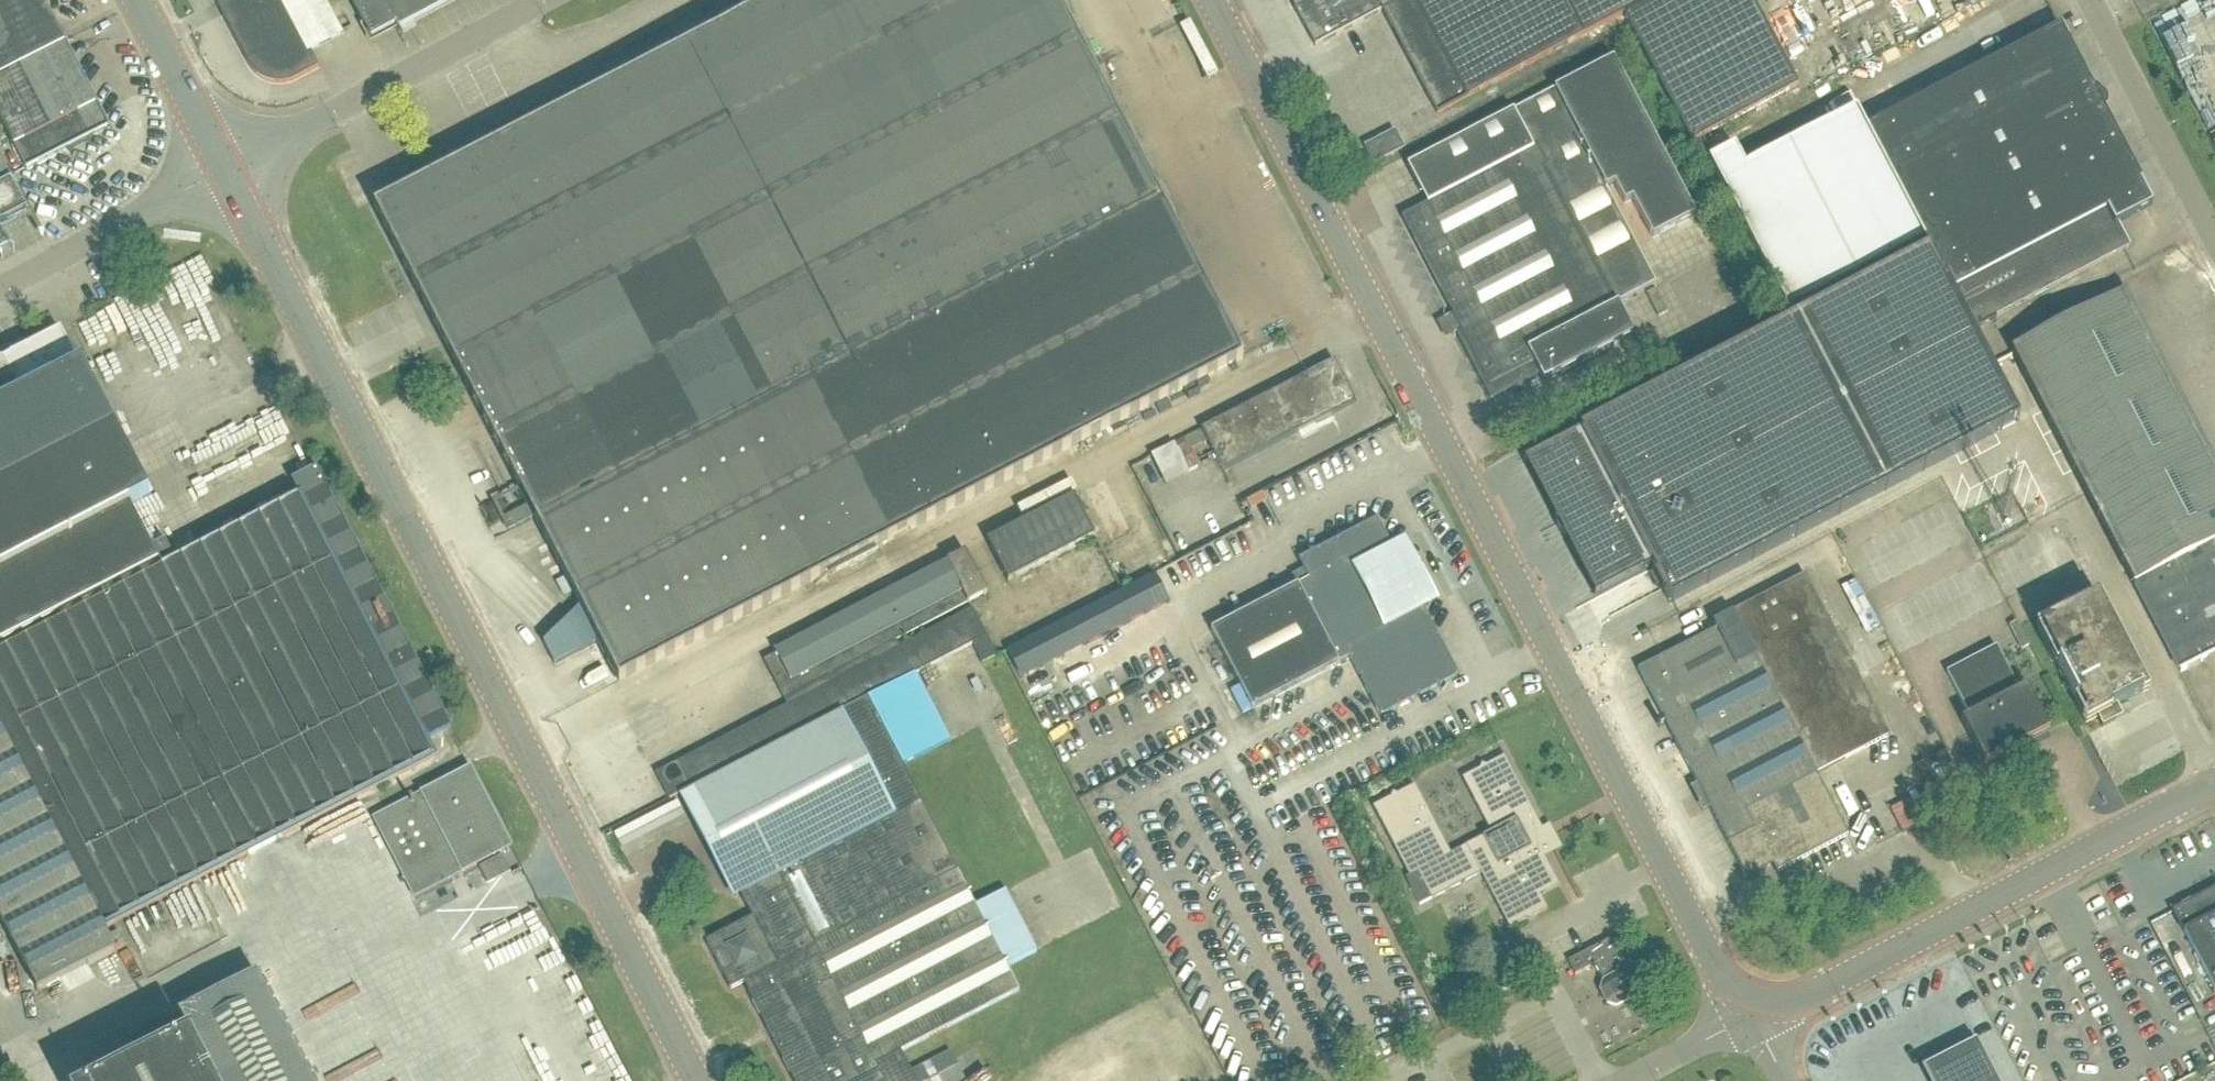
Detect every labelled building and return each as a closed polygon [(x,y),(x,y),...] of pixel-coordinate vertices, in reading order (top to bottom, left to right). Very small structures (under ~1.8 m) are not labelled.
[(66,43),(44,0),(5,0),(0,2),(0,76),(66,43)] [(341,37),(322,0),(214,0),(249,67),(251,70),(253,72),(255,75),(257,77),(260,79),(263,81),(266,82),(269,83),(272,84),(275,85),(278,85),(281,85),(284,85),(288,84),(291,83),(294,82),(297,81),(320,69),(311,53),(341,37)] [(373,40),(397,27),(400,34),(463,0),(352,0),(373,40)] [(816,0),(779,0),(749,15),(552,117),(512,138),(375,209),(582,611),(544,645),(555,667),(599,644),(619,683),(1053,459),(816,0)] [(1053,459),(1243,362),(1056,0),(816,0),(1053,459)] [(1384,13),(1405,2),(1404,0),(1290,0),(1316,49),(1384,13)] [(1565,0),(1404,0),(1405,2),(1384,13),(1439,115),(1584,37),(1565,0)] [(1625,15),(1693,143),(1800,86),(1754,0),(1565,0),(1584,37),(1625,15)] [(2160,11),(2144,20),(2160,49),(2176,40),(2160,11)] [(1734,149),(1708,162),(1788,315),(1926,242),(1971,333),(1996,320),(1995,317),(2079,273),(2080,274),(2130,248),(2119,225),(2154,207),(2059,31),(1986,69),(1944,91),(1869,130),(1866,131),(1855,111),(1744,169),(1734,149)] [(110,129),(66,43),(0,76),(0,120),(26,171),(110,129)] [(1697,218),(1616,61),(1557,91),(1557,90),(1513,113),(1408,168),(1428,206),(1403,219),(1453,316),(1441,322),(1450,339),(1457,335),(1492,402),(1541,376),(1545,384),(1553,380),(1635,337),(1619,306),(1657,286),(1608,190),(1617,186),(1627,206),(1635,202),(1654,240),(1697,218)] [(1394,134),(1365,149),(1373,166),(1403,151),(1394,134)] [(10,245),(1,227),(28,214),(10,179),(0,159),(0,250),(10,245)] [(1580,434),(1524,462),(1595,598),(1650,569),(1669,605),(2018,423),(1971,333),(1926,242),(1788,315),(1792,323),(1580,434)] [(120,303),(103,314),(122,344),(140,333),(120,303)] [(2214,543),(2214,515),(2105,306),(2013,354),(2135,585),(2214,543)] [(451,730),(317,472),(294,484),(302,500),(177,565),(167,544),(154,550),(132,509),(151,498),(82,366),(79,368),(61,333),(3,364),(0,365),(0,918),(27,970),(39,993),(116,953),(104,931),(436,759),(428,742),(451,730)] [(1355,403),(1335,366),(1309,380),(1305,372),(1298,376),(1300,380),(1201,431),(1222,472),(1355,403)] [(1143,449),(1157,479),(1181,468),(1167,438),(1143,449)] [(1008,583),(1094,538),(1073,498),(986,543),(1008,583)] [(1393,549),(1378,521),(1300,561),(1310,581),(1212,632),(1253,710),(1351,660),(1381,718),(1460,677),(1425,610),(1429,608),(1397,547),(1393,549)] [(2214,656),(2214,543),(2135,585),(2181,674),(2214,656)] [(818,693),(827,688),(823,680),(987,595),(966,554),(776,653),(777,657),(765,663),(785,701),(815,685),(818,693)] [(1888,734),(1805,575),(1713,624),(1717,631),(1639,672),(1747,881),(1773,867),(1776,873),(1849,836),(1817,776),(1819,775),(1817,773),(1890,736),(1889,734),(1888,734)] [(2088,723),(2146,693),(2097,599),(2039,630),(2088,723)] [(793,1080),(964,1080),(950,1053),(911,1074),(901,1054),(1020,992),(901,764),(949,740),(915,676),(973,645),(984,666),(997,659),(973,612),(827,688),(818,693),(657,776),(670,801),(680,796),(689,812),(699,807),(744,895),(741,896),(753,920),(706,944),(731,991),(745,984),(751,995),(749,996),(793,1080)] [(1861,671),(1892,657),(1880,632),(1850,645),(1861,671)] [(1962,721),(1985,765),(2050,731),(2027,687),(2019,691),(1997,648),(1947,674),(1970,717),(1962,721)] [(1560,886),(1534,834),(1543,829),(1506,756),(1462,779),(1490,834),(1455,852),(1419,783),(1372,807),(1408,877),(1406,878),(1421,906),(1432,900),(1481,875),(1510,930),(1548,910),(1541,896),(1560,886)] [(416,899),(512,849),(471,771),(375,821),(416,899)] [(2174,911),(2214,990),(2214,890),(2174,911)] [(1634,968),(1624,948),(1618,937),(1569,962),(1576,976),(1591,968),(1588,962),(1592,960),(1604,983),(1601,991),(1608,1004),(1617,1007),(1645,992),(1648,983),(1642,971),(1634,968)] [(2188,995),(2205,981),(2200,974),(2182,987),(2188,995)] [(105,1080),(312,1080),(268,996),(259,977),(181,1016),(191,1037),(105,1080)] [(1180,1009),(1162,1017),(1166,1027),(1185,1019),(1180,1009)] [(1975,1042),(1923,1070),(1929,1080),(1995,1080),(1975,1042)] [(1214,1062),(1172,1080),(1223,1080),(1214,1062)]
